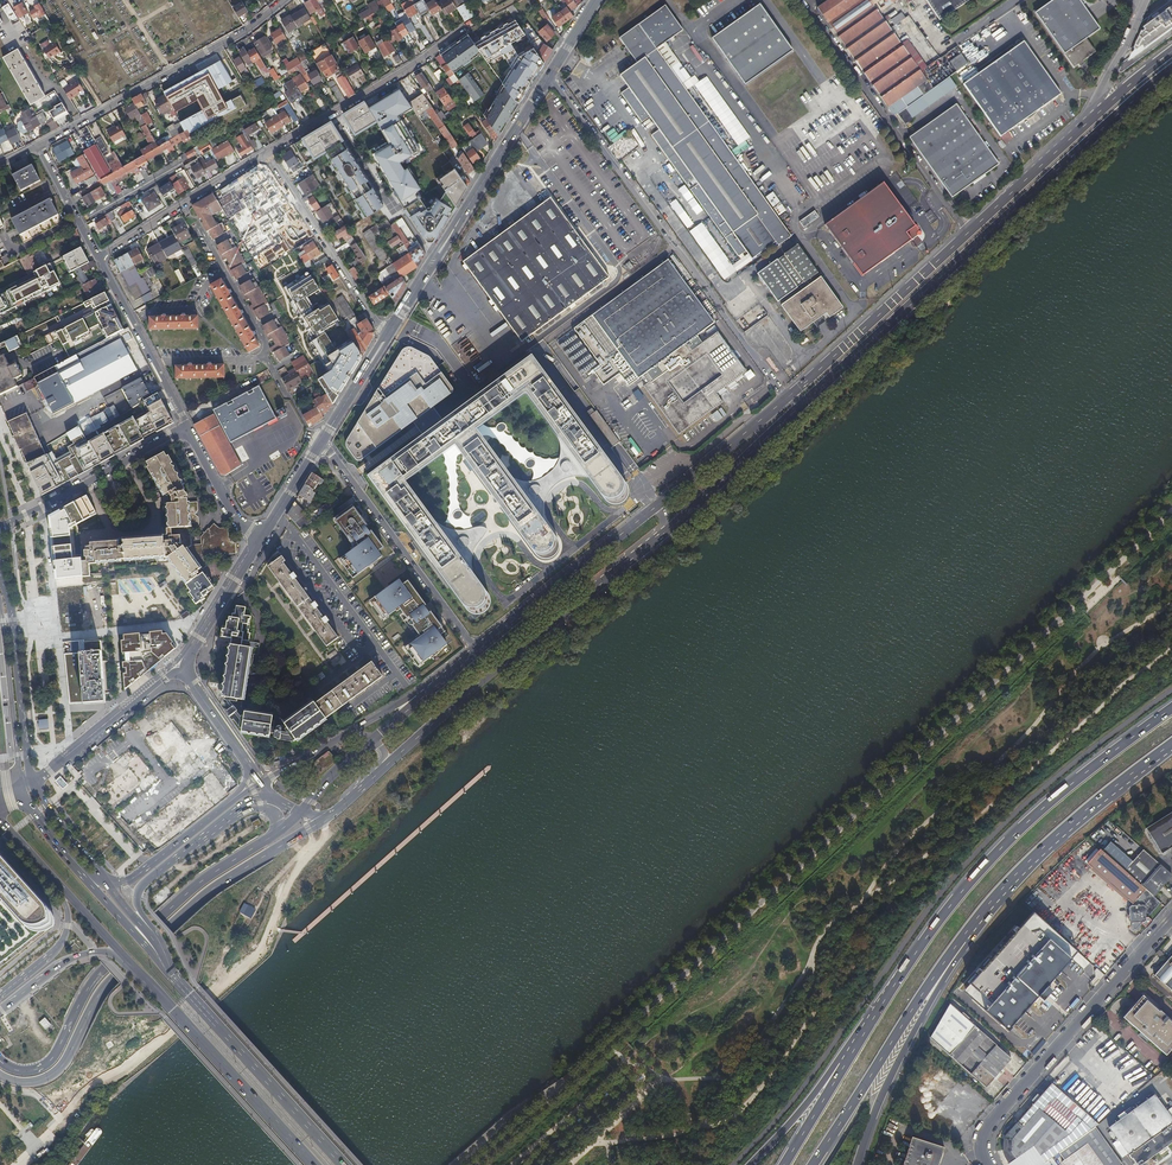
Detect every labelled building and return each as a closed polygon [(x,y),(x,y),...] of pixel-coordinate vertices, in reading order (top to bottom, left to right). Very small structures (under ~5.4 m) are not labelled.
[(305,3),(311,13),(321,7),(319,4),(317,0),(310,0),(305,3)] [(421,18),(427,14),(427,12),(429,11),(426,4),(423,0),(422,0),(415,4),(413,5),(418,13),(421,18)] [(431,13),(439,8),(436,3),(435,3),(434,0),(433,0),(426,4),(429,11),(431,13)] [(445,15),(457,8),(452,0),(444,0),(438,3),(441,7),(445,15)] [(570,10),(577,5),(573,0),(564,0),(570,10)] [(818,10),(863,72),(906,43),(877,2),(880,0),(832,0),(818,10)] [(941,23),(976,0),(925,0),(941,23)] [(1079,0),(1055,0),(1035,14),(1074,67),(1078,64),(1080,67),(1085,64),(1082,61),(1095,52),(1086,39),(1099,29),(1079,0)] [(238,16),(248,10),(243,1),(232,7),(238,16)] [(359,15),(362,20),(366,18),(374,13),(377,12),(380,10),(375,1),(368,5),(371,8),(359,15)] [(27,12),(21,2),(13,7),(15,11),(18,17),(27,12)] [(19,20),(8,3),(2,7),(13,24),(19,20)] [(51,21),(39,3),(33,7),(34,8),(29,11),(33,17),(36,15),(38,18),(44,15),(49,22),(51,21)] [(388,12),(394,8),(391,3),(385,7),(388,12)] [(457,8),(464,21),(474,16),(467,3),(457,8)] [(513,4),(507,7),(512,15),(517,11),(513,4)] [(558,9),(566,20),(573,15),(565,4),(561,7),(559,5),(556,6),(558,9)] [(761,4),(712,38),(744,85),(793,52),(761,4)] [(404,10),(409,18),(418,13),(413,5),(409,8),(404,10)] [(776,242),(779,246),(793,236),(676,80),(654,51),(680,31),(664,9),(661,7),(617,41),(635,65),(617,78),(625,90),(618,95),(639,124),(646,118),(656,132),(649,138),(685,186),(692,180),(695,184),(688,190),(738,258),(746,252),(753,260),(776,242)] [(1171,29),(1171,7),(1150,23),(1151,24),(1150,27),(1147,26),(1132,59),(1171,29)] [(292,16),(298,27),(311,19),(310,17),(305,8),(292,16)] [(546,20),(549,18),(543,9),(540,11),(546,20)] [(558,26),(566,20),(558,9),(550,15),(558,26)] [(386,28),(377,12),(374,13),(377,18),(381,25),(383,29),(386,28)] [(377,18),(374,13),(366,18),(368,22),(377,18)] [(403,38),(407,44),(413,41),(402,22),(397,14),(395,15),(400,24),(397,27),(397,28),(403,38)] [(292,16),(291,15),(281,21),(288,33),(298,27),(292,16)] [(560,37),(561,36),(557,29),(553,32),(547,24),(539,31),(547,41),(553,35),(558,40),(560,37)] [(385,31),(383,29),(381,25),(375,28),(378,32),(380,31),(383,38),(387,36),(385,31)] [(286,38),(279,27),(275,30),(276,32),(270,35),(276,44),(286,38)] [(398,41),(403,38),(397,28),(393,31),(392,29),(390,30),(389,29),(385,31),(387,36),(391,43),(397,39),(398,41)] [(352,35),(352,34),(350,32),(343,37),(344,40),(352,35)] [(457,42),(440,54),(452,70),(459,65),(461,68),(478,56),(476,53),(480,50),(468,34),(460,40),(457,42)] [(365,53),(375,47),(368,35),(365,37),(364,35),(359,38),(360,40),(358,41),(365,53)] [(271,47),(265,37),(255,43),(261,53),(271,47)] [(350,53),(359,47),(353,37),(344,42),(350,53)] [(384,56),(394,50),(387,37),(385,38),(387,41),(384,42),(382,39),(377,42),(384,56)] [(545,61),(553,48),(544,44),(540,39),(537,42),(538,44),(535,46),(545,61)] [(439,53),(440,54),(457,42),(455,41),(447,47),(439,53)] [(1061,93),(1023,41),(964,84),(1001,135),(1061,93)] [(48,57),(53,54),(55,52),(56,53),(60,51),(54,42),(43,49),(48,57)] [(312,56),(321,72),(324,71),(327,76),(338,70),(334,64),(337,63),(327,46),(325,43),(312,51),(315,55),(312,56)] [(906,43),(863,72),(895,117),(899,114),(906,109),(937,87),(906,43)] [(247,52),(244,47),(239,50),(248,64),(250,63),(248,60),(251,59),(247,52)] [(247,52),(251,59),(253,62),(261,58),(255,47),(247,52)] [(3,57),(31,104),(45,96),(17,48),(3,57)] [(301,63),(307,60),(302,52),(297,56),(298,58),(301,63)] [(397,63),(401,61),(398,54),(393,57),(397,63)] [(435,58),(436,60),(453,83),(455,81),(459,86),(462,84),(459,80),(454,73),(452,70),(440,54),(435,58)] [(247,68),(240,56),(233,60),(242,74),(244,73),(243,70),(247,68)] [(286,59),(282,61),(288,71),(301,63),(298,58),(288,63),(286,59)] [(310,80),(313,84),(322,79),(316,70),(311,73),(306,65),(309,63),(307,60),(301,63),(302,65),(307,73),(310,80)] [(301,63),(288,71),(289,73),(290,74),(299,69),(303,76),(307,73),(302,65),(301,63)] [(352,81),(364,74),(358,64),(346,71),(352,81)] [(214,69),(208,72),(226,106),(234,101),(233,98),(244,92),(239,82),(234,84),(228,73),(218,78),(214,69)] [(439,69),(434,73),(439,80),(444,76),(439,69)] [(208,93),(201,96),(208,109),(222,101),(225,107),(226,106),(208,72),(200,76),(208,93)] [(459,80),(462,84),(470,95),(474,102),(485,94),(469,72),(459,80)] [(305,83),(310,80),(307,73),(303,76),(302,77),(305,83)] [(348,98),(354,94),(342,73),(336,77),(343,90),(344,91),(348,98)] [(424,88),(421,90),(423,94),(432,87),(422,73),(416,77),(424,88)] [(294,81),(300,92),(308,87),(305,83),(302,77),(297,79),(294,81)] [(208,109),(201,96),(197,99),(186,78),(166,88),(173,100),(182,95),(185,102),(176,107),(182,117),(193,110),(196,115),(208,109)] [(64,89),(70,100),(77,95),(76,94),(79,92),(83,89),(77,80),(64,89)] [(290,102),(302,95),(300,92),(294,81),(293,80),(285,84),(288,90),(285,92),(290,102)] [(330,87),(339,103),(345,100),(335,83),(330,87)] [(508,120),(517,107),(515,106),(517,101),(513,99),(504,84),(498,94),(494,101),(496,103),(494,107),(492,106),(490,109),(485,117),(487,119),(495,130),(499,126),(503,129),(508,120)] [(445,89),(444,87),(436,93),(444,105),(452,100),(445,89)] [(36,114),(43,110),(53,104),(52,103),(60,99),(54,90),(45,96),(31,104),(30,104),(36,114)] [(142,93),(132,99),(134,103),(137,108),(147,103),(145,99),(148,96),(146,93),(142,95),(142,93)] [(0,113),(10,108),(9,104),(6,106),(0,94),(0,112),(0,113)] [(172,107),(165,95),(155,100),(162,112),(172,107)] [(63,120),(70,115),(60,99),(52,103),(53,104),(63,120)] [(237,108),(234,101),(226,106),(225,107),(228,113),(237,108)] [(282,107),(288,103),(287,101),(277,107),(278,109),(282,107)] [(137,108),(134,103),(125,108),(131,118),(135,116),(137,120),(142,117),(141,115),(137,108)] [(294,122),(299,119),(288,103),(282,107),(284,111),(286,110),(294,122)] [(956,104),(909,137),(953,198),(1000,164),(956,104)] [(442,121),(437,115),(432,106),(426,110),(452,149),(458,145),(442,121)] [(23,131),(24,133),(47,120),(42,112),(35,116),(33,113),(31,114),(28,109),(21,113),(24,118),(18,122),(23,131)] [(906,109),(899,114),(908,127),(915,121),(906,109)] [(278,115),(284,125),(291,121),(284,111),(278,115)] [(141,115),(142,117),(144,121),(146,124),(146,125),(149,129),(156,126),(153,122),(152,122),(146,112),(141,115)] [(451,115),(449,112),(444,115),(441,112),(437,115),(442,121),(451,115)] [(278,129),(284,125),(278,115),(272,119),(278,129)] [(55,129),(58,127),(54,119),(50,122),(55,129)] [(271,133),(278,129),(272,119),(265,123),(271,133)] [(496,141),(499,136),(495,130),(487,119),(482,123),(496,141)] [(174,124),(165,129),(171,139),(179,135),(185,131),(180,122),(175,125),(174,124)] [(249,127),(253,132),(260,128),(257,122),(249,127)] [(126,136),(118,123),(114,126),(107,130),(114,142),(126,136)] [(470,141),(470,142),(477,151),(489,143),(480,130),(476,133),(469,123),(465,126),(473,139),(470,141)] [(328,124),(294,144),(305,162),(325,150),(331,158),(329,159),(349,191),(351,190),(356,197),(354,199),(366,217),(370,214),(383,205),(372,187),(370,189),(365,181),(367,180),(347,148),(345,149),(340,142),(342,140),(332,124),(328,126),(328,124)] [(141,150),(144,155),(159,147),(149,129),(146,125),(142,127),(147,137),(146,138),(150,145),(141,150)] [(248,141),(252,149),(257,147),(253,140),(251,141),(247,135),(253,132),(249,127),(248,128),(242,131),(243,133),(248,141)] [(169,140),(172,146),(173,147),(183,141),(184,143),(193,137),(188,129),(185,131),(179,135),(171,139),(169,140)] [(95,141),(89,131),(84,134),(90,144),(95,141)] [(240,157),(252,149),(248,141),(243,133),(236,138),(242,147),(237,151),(240,157)] [(100,137),(95,141),(104,156),(108,154),(106,151),(108,150),(100,137)] [(72,196),(75,201),(83,197),(82,195),(90,191),(90,190),(102,183),(103,185),(108,182),(109,183),(111,182),(111,181),(172,146),(169,140),(159,147),(144,155),(140,157),(136,159),(123,167),(113,173),(98,181),(92,185),(72,196)] [(221,160),(235,152),(227,140),(212,150),(217,160),(220,158),(221,160)] [(60,160),(73,153),(67,142),(54,149),(60,160)] [(473,163),(481,157),(477,151),(470,142),(463,147),(473,163)] [(211,149),(208,143),(198,148),(202,155),(211,149)] [(462,150),(458,145),(452,149),(456,154),(462,150)] [(100,177),(108,172),(93,146),(85,151),(100,177)] [(304,166),(300,160),(298,161),(291,150),(282,155),(288,165),(290,164),(292,166),(290,167),(293,173),(304,166)] [(108,163),(113,173),(123,167),(114,151),(111,153),(115,159),(108,163)] [(197,179),(219,167),(210,151),(184,167),(186,170),(187,172),(191,169),(197,179)] [(197,155),(194,151),(187,156),(189,159),(197,155)] [(468,173),(475,169),(463,152),(458,159),(468,173)] [(77,184),(94,174),(83,155),(77,158),(83,168),(72,174),(77,184)] [(22,171),(14,175),(22,191),(41,180),(33,165),(26,169),(25,167),(21,170),(22,171)] [(468,187),(470,183),(462,171),(458,174),(468,187)] [(313,174),(298,183),(305,192),(315,186),(312,180),(315,178),(313,174)] [(179,194),(189,188),(183,179),(173,185),(179,194)] [(155,191),(158,195),(161,194),(164,199),(169,196),(169,195),(168,193),(169,193),(170,194),(172,194),(176,191),(171,183),(162,189),(159,185),(153,188),(155,191)] [(884,183),(825,224),(861,275),(910,240),(905,233),(914,226),(884,183)] [(83,197),(87,206),(106,195),(101,187),(83,197)] [(420,198),(406,207),(425,237),(434,231),(438,234),(456,205),(446,191),(440,200),(437,198),(430,210),(427,210),(420,198)] [(311,192),(303,198),(305,201),(309,199),(314,196),(311,192)] [(156,207),(161,204),(154,193),(141,201),(147,211),(155,206),(156,207)] [(209,196),(203,199),(212,215),(219,211),(222,209),(214,196),(210,198),(209,196)] [(315,198),(314,196),(309,199),(315,209),(320,206),(315,198)] [(548,197),(463,261),(522,342),(607,278),(548,197)] [(20,215),(13,219),(25,242),(63,222),(52,201),(54,201),(52,199),(51,199),(51,198),(43,203),(42,201),(39,203),(40,205),(24,213),(23,211),(19,214),(20,215)] [(132,206),(134,210),(139,207),(134,199),(129,202),(132,206)] [(212,215),(203,199),(195,204),(197,208),(194,210),(197,214),(199,214),(201,218),(200,220),(207,231),(209,230),(211,234),(214,238),(223,233),(218,225),(216,226),(210,216),(212,215)] [(791,217),(779,199),(771,204),(785,222),(791,217)] [(321,208),(316,211),(323,222),(333,216),(327,207),(332,204),(331,202),(327,204),(321,208)] [(333,218),(335,222),(338,220),(341,218),(336,209),(332,212),(335,216),(333,218)] [(136,217),(132,211),(127,214),(125,210),(119,214),(125,223),(136,217)] [(801,221),(805,227),(820,217),(816,210),(801,221)] [(108,224),(111,222),(107,215),(103,216),(104,218),(101,219),(100,218),(94,222),(96,225),(95,225),(99,231),(109,225),(108,224)] [(218,225),(223,233),(227,231),(222,223),(218,225)] [(171,230),(174,235),(178,243),(189,237),(182,224),(171,230)] [(337,251),(339,253),(357,242),(348,228),(346,225),(335,232),(338,237),(343,234),(348,241),(336,249),(337,251)] [(434,231),(425,237),(428,242),(433,242),(438,234),(434,231)] [(174,235),(159,244),(166,257),(181,249),(178,243),(174,235)] [(217,245),(219,249),(218,250),(217,250),(223,260),(223,259),(225,258),(227,259),(229,262),(228,264),(227,265),(226,266),(229,271),(232,275),(234,274),(236,278),(247,272),(249,271),(242,258),(243,257),(239,250),(238,251),(230,238),(227,240),(217,245)] [(311,260),(321,254),(313,241),(303,247),(311,260)] [(367,257),(358,243),(352,247),(362,261),(367,257)] [(166,257),(159,244),(147,250),(155,264),(166,258),(166,257)] [(831,318),(845,308),(823,277),(822,278),(818,273),(819,272),(799,244),(759,273),(779,301),(801,286),(803,290),(781,306),(801,332),(827,313),(831,318)] [(62,257),(64,262),(80,254),(82,258),(80,259),(81,261),(87,257),(82,247),(62,257)] [(182,250),(191,266),(195,264),(186,247),(182,250)] [(136,248),(127,253),(128,254),(134,265),(143,260),(136,248)] [(38,264),(32,253),(21,259),(27,270),(38,264)] [(80,254),(64,262),(70,273),(76,270),(90,263),(87,257),(81,261),(80,259),(82,258),(80,254)] [(134,265),(128,254),(121,258),(121,259),(115,262),(135,300),(150,293),(140,273),(138,274),(134,265)] [(679,434),(722,403),(715,393),(744,371),(717,332),(690,352),(684,343),(712,323),(666,259),(574,328),(602,367),(594,373),(604,385),(620,374),(629,386),(643,375),(648,382),(643,386),(679,434)] [(310,260),(303,263),(304,264),(307,268),(313,264),(310,260)] [(314,264),(316,268),(323,264),(320,260),(314,264)] [(96,266),(94,261),(90,263),(76,270),(84,285),(89,282),(84,272),(96,266)] [(327,285),(340,277),(332,265),(327,269),(330,274),(329,275),(331,279),(329,281),(327,279),(324,281),(327,285)] [(349,269),(357,281),(362,277),(354,266),(352,267),(349,269)] [(53,268),(47,271),(50,276),(51,275),(53,278),(57,275),(53,268)] [(47,271),(37,276),(38,279),(36,280),(19,288),(18,286),(7,291),(9,294),(4,297),(5,298),(1,300),(0,299),(0,315),(62,284),(57,275),(53,278),(51,275),(50,276),(47,271)] [(175,274),(180,282),(183,280),(178,271),(175,274)] [(38,279),(37,276),(18,286),(19,288),(36,280),(38,279)] [(240,290),(242,294),(246,300),(247,299),(248,299),(250,299),(252,302),(251,305),(250,306),(249,307),(252,311),(255,316),(256,315),(259,318),(272,311),(265,298),(266,298),(262,291),(261,291),(253,278),(240,285),(242,289),(241,290),(240,290)] [(101,290),(95,279),(89,282),(84,285),(82,285),(88,297),(100,291),(101,290)] [(260,346),(222,280),(211,286),(249,352),(260,346)] [(89,300),(102,294),(100,291),(88,297),(89,300)] [(94,309),(110,301),(106,292),(102,294),(89,300),(84,303),(86,307),(92,305),(94,309)] [(374,330),(367,319),(358,325),(357,323),(359,322),(359,321),(359,320),(358,317),(356,318),(342,295),(336,299),(347,317),(352,326),(354,329),(356,332),(360,329),(362,332),(358,335),(367,349),(374,338),(374,330)] [(111,320),(118,317),(112,304),(105,308),(111,320)] [(0,326),(0,331),(38,311),(36,308),(0,326)] [(84,319),(66,328),(70,336),(68,337),(69,340),(71,338),(74,343),(92,334),(89,330),(101,324),(108,336),(107,336),(108,338),(124,329),(118,317),(111,320),(105,308),(84,319)] [(65,326),(66,328),(84,319),(83,316),(65,326)] [(198,330),(198,318),(150,317),(150,330),(198,330)] [(263,326),(265,329),(264,329),(263,330),(268,340),(270,339),(272,339),(274,340),(275,342),(274,345),(273,345),(269,347),(273,353),(275,357),(276,356),(279,360),(292,353),(287,344),(289,343),(286,339),(288,338),(276,318),(265,324),(263,326)] [(127,328),(121,331),(124,338),(130,335),(127,328)] [(68,340),(62,329),(56,333),(55,331),(45,335),(50,344),(60,339),(62,343),(68,340)] [(123,344),(118,333),(108,338),(75,356),(70,358),(53,368),(35,377),(39,383),(55,414),(137,370),(126,349),(130,348),(127,342),(123,344)] [(575,334),(560,345),(562,349),(578,337),(575,334)] [(18,336),(5,342),(10,352),(14,350),(16,354),(18,355),(22,354),(18,347),(20,346),(18,342),(21,341),(18,336)] [(580,340),(565,352),(567,355),(583,344),(580,340)] [(360,461),(362,459),(415,420),(434,406),(453,393),(453,391),(454,389),(452,387),(432,358),(430,356),(428,355),(413,348),(410,347),(407,347),(405,348),(403,350),(347,439),(346,441),(346,444),(346,446),(355,460),(357,460),(360,461)] [(585,347),(569,358),(572,362),(587,351),(585,347)] [(590,354),(574,365),(577,368),(592,357),(590,354)] [(0,357),(0,369),(9,365),(4,355),(2,355),(0,357)] [(425,435),(369,476),(470,613),(473,615),(478,615),(482,614),(486,612),(488,610),(490,606),(491,602),(490,597),(474,575),(433,519),(406,481),(442,455),(454,446),(505,514),(509,519),(535,555),(539,558),(544,560),(550,559),(554,557),(557,553),(559,548),(559,543),(557,538),(545,521),(512,476),(477,429),(526,393),(556,434),(589,478),(607,503),(611,505),(616,506),(621,504),(624,502),(627,499),(628,496),(629,492),(628,487),(531,356),(444,421),(425,435)] [(307,361),(306,359),(294,366),(294,367),(298,374),(310,367),(307,361)] [(594,360),(579,371),(582,375),(597,364),(594,360)] [(0,369),(0,395),(5,393),(17,387),(14,379),(22,375),(16,363),(10,366),(9,365),(0,369)] [(224,377),(224,365),(176,366),(176,378),(224,377)] [(298,374),(294,367),(288,371),(289,373),(281,377),(287,386),(294,382),(296,385),(302,381),(301,380),(298,374)] [(35,377),(23,383),(27,390),(36,386),(39,383),(35,377)] [(151,396),(141,378),(123,388),(133,408),(140,404),(138,401),(143,398),(145,401),(151,396)] [(259,386),(214,410),(231,442),(277,418),(259,386)] [(330,408),(333,403),(327,394),(321,396),(319,391),(314,393),(317,399),(313,400),(317,407),(322,416),(327,411),(330,408)] [(47,454),(27,462),(34,478),(42,495),(98,464),(96,461),(99,459),(101,462),(115,455),(113,453),(130,444),(131,446),(136,443),(135,441),(138,439),(139,441),(144,439),(142,435),(155,428),(156,430),(159,428),(161,430),(170,425),(169,421),(172,419),(158,393),(151,396),(145,401),(140,404),(146,415),(126,426),(125,423),(120,426),(121,429),(118,430),(116,428),(106,434),(108,436),(107,437),(110,443),(109,444),(104,435),(95,440),(96,441),(89,445),(85,437),(79,427),(67,434),(71,440),(72,440),(74,443),(68,447),(72,454),(56,463),(54,460),(56,458),(53,452),(47,454)] [(109,408),(115,419),(120,415),(114,405),(109,408)] [(425,435),(444,421),(434,406),(415,420),(420,427),(425,435)] [(323,418),(322,416),(317,407),(303,416),(308,424),(309,427),(323,418)] [(79,427),(85,437),(110,422),(104,411),(78,426),(79,427)] [(8,421),(19,444),(34,435),(35,439),(39,437),(27,413),(8,421)] [(227,476),(230,473),(242,466),(214,414),(194,425),(195,426),(220,474),(227,476)] [(512,476),(545,521),(543,514),(543,507),(545,499),(549,492),(554,487),(560,482),(566,479),(572,477),(580,477),(589,478),(556,434),(560,442),(560,448),(560,454),(558,461),(554,468),(549,473),(544,477),(538,480),(530,481),(522,481),(512,476)] [(34,435),(19,444),(27,462),(47,454),(43,447),(39,437),(35,439),(34,435)] [(165,504),(166,529),(187,527),(197,526),(197,516),(194,513),(196,511),(196,502),(187,503),(187,500),(183,500),(183,498),(188,498),(188,495),(186,495),(186,492),(183,492),(181,490),(186,487),(184,484),(186,483),(169,455),(167,456),(165,452),(147,462),(150,466),(148,467),(164,496),(167,494),(170,499),(170,504),(165,504)] [(329,509),(342,499),(325,482),(312,473),(298,495),(303,499),(305,498),(310,501),(316,492),(314,492),(320,484),(333,497),(325,504),(329,509)] [(55,579),(82,576),(82,561),(81,557),(73,557),(70,528),(96,513),(87,495),(48,515),(55,579)] [(286,514),(301,529),(306,526),(317,518),(295,500),(286,514)] [(347,537),(349,536),(350,537),(355,543),(356,545),(354,546),(358,552),(355,554),(352,550),(342,557),(345,561),(342,563),(350,574),(355,570),(358,574),(382,556),(378,551),(383,547),(354,508),(350,511),(348,508),(338,515),(340,518),(336,521),(347,537)] [(441,525),(433,519),(474,575),(472,568),(472,559),(474,553),(476,546),(482,540),(486,535),(487,530),(485,528),(480,526),(475,527),(468,529),(459,530),(449,528),(441,525)] [(162,536),(124,539),(124,542),(125,552),(125,562),(136,561),(165,559),(165,557),(167,557),(171,563),(175,568),(173,569),(184,585),(196,577),(194,574),(204,568),(203,556),(218,554),(222,559),(226,554),(234,553),(233,543),(226,537),(226,529),(223,529),(217,529),(213,525),(201,538),(202,546),(189,547),(187,527),(166,529),(166,535),(162,535),(162,536)] [(89,564),(125,562),(125,552),(124,542),(124,539),(120,539),(121,545),(120,545),(116,545),(116,539),(88,541),(88,546),(85,546),(86,561),(82,561),(82,576),(90,575),(90,574),(89,564)] [(387,552),(383,547),(378,551),(382,556),(387,552)] [(270,565),(267,567),(283,588),(328,646),(339,637),(328,622),(330,621),(327,616),(324,617),(317,607),(319,606),(315,602),(313,603),(295,578),(297,577),(294,573),(292,574),(283,563),(285,561),(281,557),(273,563),(272,562),(269,564),(270,565)] [(201,575),(197,577),(206,592),(211,589),(201,575)] [(403,584),(408,581),(404,575),(399,579),(403,584)] [(197,577),(196,577),(184,585),(193,599),(192,600),(196,606),(195,607),(197,611),(204,603),(203,599),(206,597),(205,596),(206,595),(204,594),(206,593),(206,592),(197,577)] [(443,639),(448,636),(430,611),(429,613),(424,606),(426,605),(408,581),(403,584),(399,579),(389,586),(390,588),(387,591),(385,589),(372,598),(375,603),(373,605),(380,615),(383,613),(386,617),(396,610),(394,608),(398,605),(401,609),(407,618),(403,620),(407,626),(411,623),(419,634),(422,638),(419,641),(417,639),(407,646),(410,650),(407,652),(415,663),(418,660),(421,664),(434,655),(431,651),(434,648),(437,652),(447,645),(443,639)] [(263,605),(257,608),(261,614),(267,610),(263,605)] [(229,708),(225,711),(227,713),(239,731),(267,735),(268,733),(270,734),(271,732),(272,733),(271,737),(274,738),(291,740),(324,718),(313,702),(283,723),(278,716),(243,711),(240,707),(250,647),(235,644),(236,639),(247,640),(248,634),(245,633),(247,617),(241,616),(242,608),(233,606),(232,614),(229,614),(228,617),(226,617),(226,621),(224,621),(223,629),(220,629),(219,637),(230,638),(222,696),(223,696),(222,703),(227,704),(227,706),(229,708)] [(122,659),(125,690),(176,647),(164,630),(124,635),(124,640),(121,641),(122,653),(125,653),(125,659),(122,659)] [(443,639),(447,645),(452,641),(448,636),(443,639)] [(83,641),(84,644),(84,651),(79,652),(79,653),(83,703),(105,701),(100,649),(100,641),(87,641),(83,641)] [(1112,650),(1107,656),(1112,660),(1117,654),(1112,650)] [(315,702),(325,717),(384,678),(373,662),(315,702)] [(324,718),(325,717),(315,702),(314,702),(313,702),(324,718)] [(237,731),(239,731),(227,713),(226,714),(237,731)] [(48,719),(38,720),(39,730),(49,729),(48,719)] [(115,759),(141,792),(157,778),(134,749),(127,755),(124,752),(115,759)] [(226,756),(223,759),(230,768),(234,766),(226,756)] [(125,817),(173,817),(174,791),(155,804),(147,793),(121,811),(125,817)] [(1147,830),(1163,856),(1171,851),(1171,814),(1147,830)] [(258,819),(251,822),(251,823),(254,828),(261,825),(258,819)] [(1163,886),(1171,876),(1143,850),(1132,861),(1110,841),(1101,850),(1153,897),(1157,893),(1160,896),(1161,896),(1162,896),(1163,896),(1165,894),(1160,890),(1163,886)] [(1153,897),(1101,850),(1100,849),(1085,866),(1125,901),(1127,899),(1132,904),(1128,908),(1129,919),(1129,921),(1131,923),(1131,926),(1131,928),(1132,929),(1133,930),(1134,931),(1135,931),(1136,931),(1137,930),(1139,928),(1142,925),(1146,929),(1152,922),(1148,918),(1161,904),(1153,897)] [(23,921),(29,925),(37,925),(42,922),(46,920),(47,914),(45,906),(36,896),(0,857),(0,897),(23,921)] [(1168,890),(1163,886),(1160,890),(1165,894),(1168,890)] [(1032,914),(970,985),(976,990),(973,994),(972,999),(1007,1029),(1038,994),(1042,998),(1050,989),(1046,986),(1076,952),(1032,914)] [(1171,990),(1171,955),(1155,975),(1171,990)] [(1143,995),(1123,1017),(1166,1055),(1171,1048),(1171,1021),(1143,995)] [(950,1004),(930,1038),(950,1056),(986,1088),(1012,1059),(997,1046),(997,1045),(950,1004)] [(51,1024),(46,1018),(40,1022),(45,1029),(51,1024)] [(1099,1123),(1068,1096),(1052,1083),(1004,1137),(1003,1139),(1002,1141),(1001,1143),(1001,1145),(1001,1148),(1001,1149),(1002,1152),(1003,1154),(1005,1158),(1009,1164),(1012,1162),(1014,1164),(1017,1164),(1022,1162),(1024,1164),(1027,1164),(1040,1156),(1045,1163),(1052,1158),(1059,1152),(1095,1126),(1099,1123)] [(1162,1148),(1171,1141),(1171,1118),(1167,1111),(1154,1094),(1109,1127),(1121,1143),(1128,1153),(1131,1158),(1132,1157),(1138,1164),(1158,1151),(1162,1148)] [(1123,1164),(1095,1126),(1059,1152),(1064,1160),(1062,1161),(1065,1164),(1122,1164),(1123,1164)] [(905,1164),(939,1164),(944,1148),(914,1138),(905,1164)] [(555,1152),(559,1151),(557,1143),(549,1148),(550,1150),(548,1151),(547,1153),(545,1151),(540,1158),(548,1161),(551,1154),(555,1152)] [(1122,1157),(1128,1153),(1121,1143),(1115,1147),(1122,1157)]
